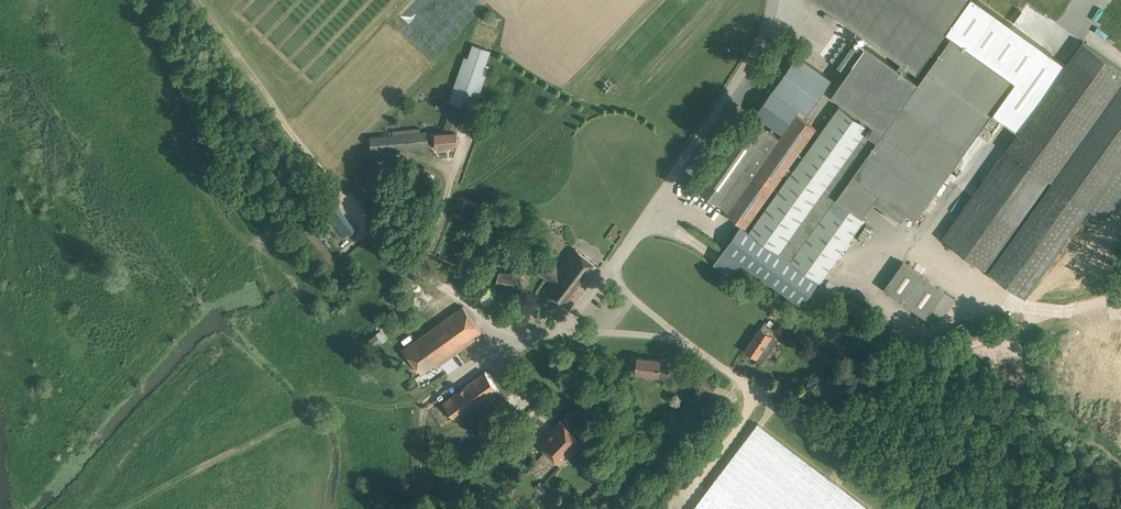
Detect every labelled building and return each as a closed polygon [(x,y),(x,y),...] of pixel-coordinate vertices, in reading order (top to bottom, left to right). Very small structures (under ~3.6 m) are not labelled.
[(714,262),(733,276),(739,267),(742,262),(765,278),(802,304),(820,279),(821,280),(866,218),(863,216),(875,200),(880,193),(907,212),(916,218),(993,111),(1019,130),(943,238),(1025,297),(1089,208),(1120,163),(1120,67),(1083,40),(1067,62),(980,0),(818,0),(902,60),(898,66),(867,44),(831,94),(832,94),(873,123),(870,127),(838,104),(749,230),(741,224),(714,262)] [(435,131),(370,137),(371,150),(436,144),(436,146),(459,143),(457,130),(456,130),(464,106),(474,109),(489,65),(486,63),(491,50),(473,44),(468,57),(465,56),(449,101),(454,102),(443,132),(435,133),(435,131)] [(797,54),(773,88),(800,107),(807,113),(832,78),(797,54)] [(774,125),(770,131),(773,133),(777,127),(782,132),(800,107),(773,88),(756,112),(774,125)] [(770,131),(752,118),(737,139),(700,191),(718,204),(728,211),(727,214),(746,227),(817,128),(797,114),(780,138),(773,133),(770,131)] [(337,203),(325,212),(344,236),(356,227),(337,203)] [(543,256),(534,267),(548,278),(550,275),(553,278),(545,289),(569,307),(600,266),(577,248),(560,269),(543,256)] [(956,297),(903,260),(884,287),(937,323),(956,297)] [(526,277),(522,273),(499,269),(497,282),(519,286),(524,284),(526,277)] [(279,297),(276,291),(269,295),(272,300),(279,297)] [(464,305),(405,348),(422,372),(437,361),(440,364),(457,352),(465,362),(474,355),(467,345),(476,338),(474,335),(482,330),(464,305)] [(374,343),(385,335),(377,324),(372,327),(376,332),(370,336),(374,343)] [(778,339),(761,327),(746,349),(764,361),(778,339)] [(794,336),(788,332),(785,337),(791,341),(794,336)] [(770,353),(778,359),(784,349),(777,344),(770,353)] [(668,369),(669,358),(661,357),(661,359),(638,356),(637,362),(636,365),(637,365),(636,371),(658,374),(659,368),(668,369)] [(429,422),(432,427),(435,424),(436,425),(453,413),(459,421),(484,401),(489,407),(503,395),(485,370),(484,371),(485,371),(445,400),(444,399),(443,400),(448,407),(432,419),(429,422)] [(695,385),(710,395),(718,384),(702,373),(695,385)] [(408,385),(413,392),(421,386),(416,379),(408,385)] [(582,440),(562,421),(559,423),(559,422),(552,430),(540,443),(560,462),(582,440)] [(758,422),(692,508),(873,508),(758,422)] [(612,494),(602,484),(588,497),(598,508),(612,494)] [(540,491),(536,487),(532,491),(537,495),(540,491)] [(512,490),(508,495),(511,499),(516,494),(512,490)] [(557,508),(564,508),(566,504),(559,500),(555,508),(557,508)]
